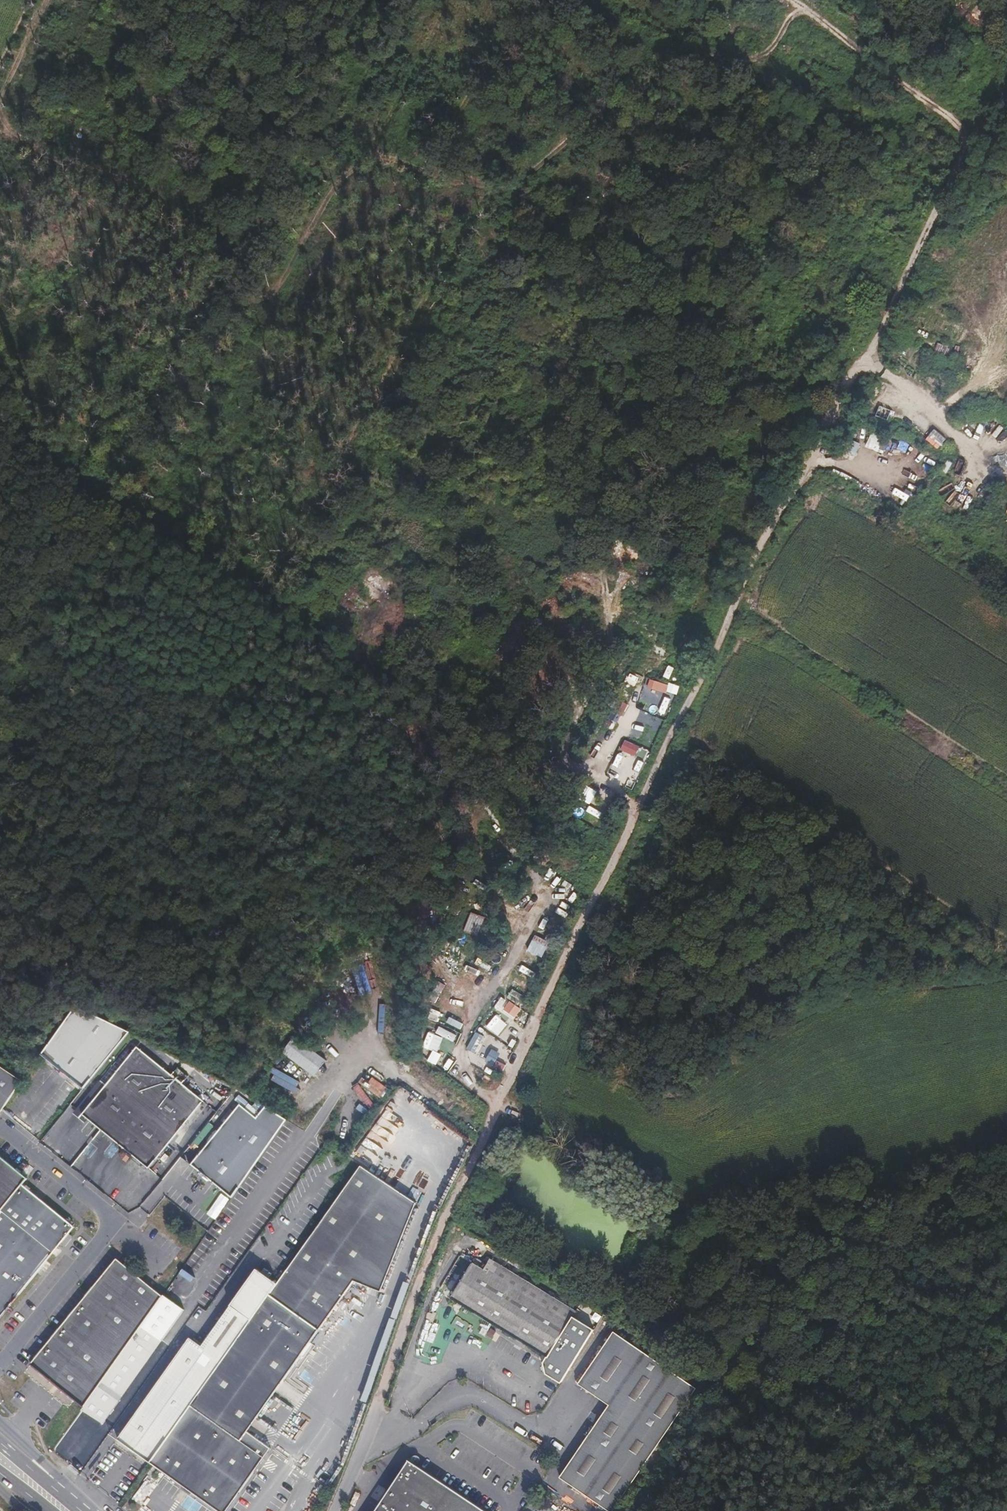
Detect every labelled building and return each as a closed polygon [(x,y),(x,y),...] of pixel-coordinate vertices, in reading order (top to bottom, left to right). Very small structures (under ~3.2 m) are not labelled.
[(872,430),(867,445),(878,449),(883,434),(872,430)] [(639,746),(625,740),(620,750),(634,756),(639,746)] [(91,1015),(73,1006),(40,1055),(81,1088),(86,1081),(126,1032),(91,1015)] [(435,1034),(428,1031),(422,1047),(436,1052),(442,1037),(454,1042),(457,1033),(438,1026),(435,1034)] [(126,1032),(86,1081),(98,1091),(134,1047),(167,1075),(180,1059),(154,1045),(126,1032)] [(167,1075),(134,1047),(98,1091),(78,1115),(145,1170),(200,1102),(167,1075)] [(20,1085),(0,1071),(0,1115),(20,1085)] [(256,1119),(240,1105),(190,1166),(231,1200),(286,1120),(275,1113),(265,1108),(256,1119)] [(20,1186),(24,1181),(0,1161),(0,1210),(20,1186)] [(360,1166),(278,1284),(152,1460),(150,1462),(187,1488),(219,1510),(226,1510),(271,1448),(247,1431),(354,1281),(380,1292),(416,1203),(360,1166)] [(0,1210),(0,1319),(73,1230),(20,1186),(0,1210)] [(573,1307),(487,1255),(481,1266),(470,1260),(450,1294),(546,1352),(542,1359),(544,1369),(560,1378),(591,1326),(569,1313),(573,1307)] [(84,1412),(130,1346),(162,1299),(117,1264),(31,1368),(34,1371),(84,1412)] [(152,1460),(278,1284),(257,1269),(201,1346),(206,1349),(136,1448),(152,1460)] [(695,1384),(611,1329),(576,1384),(607,1404),(561,1476),(613,1510),(695,1384)] [(206,1349),(201,1346),(190,1338),(120,1437),(136,1448),(206,1349)] [(151,1362),(130,1346),(84,1412),(82,1415),(103,1430),(151,1362)] [(409,1461),(376,1510),(486,1510),(409,1461)]
